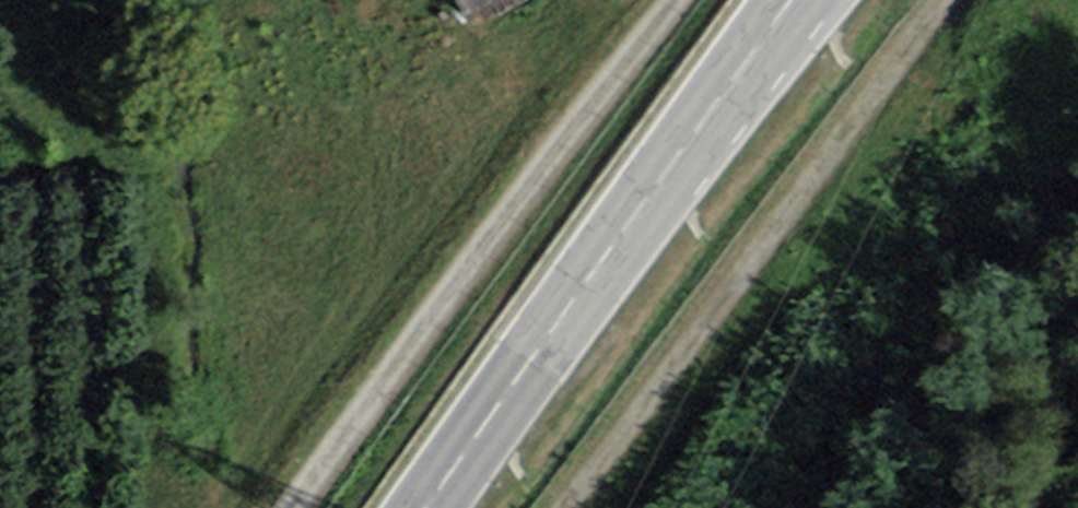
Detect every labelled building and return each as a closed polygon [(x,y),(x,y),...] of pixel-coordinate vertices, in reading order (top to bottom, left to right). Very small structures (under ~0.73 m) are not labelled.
[(463,23),(514,0),(452,0),(463,23)]
